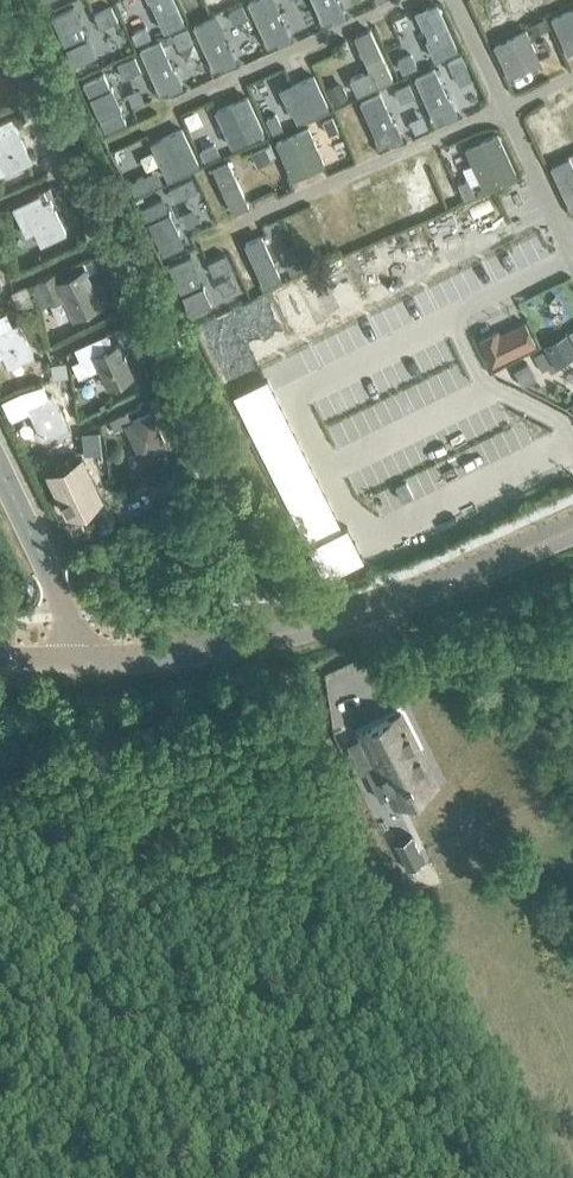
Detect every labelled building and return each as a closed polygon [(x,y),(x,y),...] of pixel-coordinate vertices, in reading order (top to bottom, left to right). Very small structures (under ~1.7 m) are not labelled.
[(142,42),(122,0),(111,0),(105,3),(106,5),(93,12),(100,28),(114,22),(127,50),(142,42)] [(173,26),(207,12),(202,0),(162,0),(173,26)] [(214,13),(228,6),(225,0),(208,0),(214,13)] [(262,12),(283,2),(282,0),(256,0),(262,12)] [(300,29),(333,14),(327,0),(287,0),(300,29)] [(537,0),(518,0),(522,8),(503,16),(509,29),(536,17),(533,9),(540,6),(537,0)] [(562,12),(572,38),(572,8),(562,12)] [(414,18),(432,60),(446,54),(429,12),(414,18)] [(394,79),(370,28),(355,35),(370,69),(351,78),(358,95),(394,79)] [(542,61),(527,28),(494,43),(509,77),(542,61)] [(152,45),(170,85),(203,71),(185,30),(152,45)] [(459,95),(444,63),(412,77),(426,110),(459,95)] [(95,71),(113,116),(128,110),(109,65),(95,71)] [(318,111),(297,65),(281,72),(296,104),(285,109),(291,123),(318,111)] [(241,149),(256,142),(235,98),(220,106),(241,149)] [(354,108),(371,153),(386,147),(369,103),(354,108)] [(551,117),(566,150),(572,147),(572,107),(551,117)] [(32,162),(13,118),(0,124),(0,159),(8,174),(32,162)] [(149,140),(166,178),(199,164),(182,126),(149,140)] [(287,135),(306,178),(318,172),(306,145),(313,142),(308,132),(302,135),(299,129),(287,135)] [(508,156),(496,162),(481,131),(463,140),(473,160),(463,164),(477,194),(486,189),(487,191),(505,183),(504,180),(517,174),(508,156)] [(218,145),(203,152),(207,162),(222,155),(223,156),(235,150),(230,138),(217,144),(218,145)] [(266,146),(252,152),(258,166),(272,160),(271,158),(276,156),(271,145),(266,147),(266,146)] [(550,166),(569,208),(572,206),(572,155),(550,166)] [(392,211),(399,228),(443,209),(421,159),(406,165),(420,199),(392,211)] [(213,167),(234,213),(250,206),(228,160),(213,167)] [(205,172),(189,179),(196,194),(212,187),(205,172)] [(140,199),(156,241),(190,228),(180,202),(185,200),(183,196),(178,198),(173,186),(140,199)] [(25,213),(41,246),(67,234),(50,201),(25,213)] [(389,213),(366,223),(372,238),(396,228),(389,213)] [(243,240),(265,287),(279,281),(270,263),(277,259),(273,250),(266,253),(257,234),(243,240)] [(252,296),(231,255),(215,262),(227,287),(208,296),(216,314),(252,296)] [(74,314),(98,303),(83,272),(59,283),(55,274),(38,282),(33,287),(42,305),(65,294),(74,314)] [(198,288),(183,293),(193,319),(195,318),(198,324),(207,320),(205,314),(207,313),(198,288)] [(525,318),(478,341),(490,369),(538,346),(525,318)] [(9,367),(33,356),(18,324),(0,333),(0,347),(9,367)] [(118,345),(94,356),(88,344),(76,350),(81,360),(80,360),(86,374),(99,367),(109,388),(133,376),(118,345)] [(516,368),(531,402),(544,396),(528,362),(516,368)] [(52,396),(44,400),(37,384),(19,390),(1,399),(11,420),(30,411),(43,439),(67,428),(52,396)] [(149,414),(133,422),(127,411),(109,420),(115,431),(125,426),(141,457),(165,445),(149,414)] [(61,478),(76,510),(100,498),(84,467),(61,478)] [(399,704),(346,723),(361,751),(355,754),(367,783),(425,763),(399,704)] [(407,835),(395,841),(400,852),(421,842),(416,831),(407,835)]
